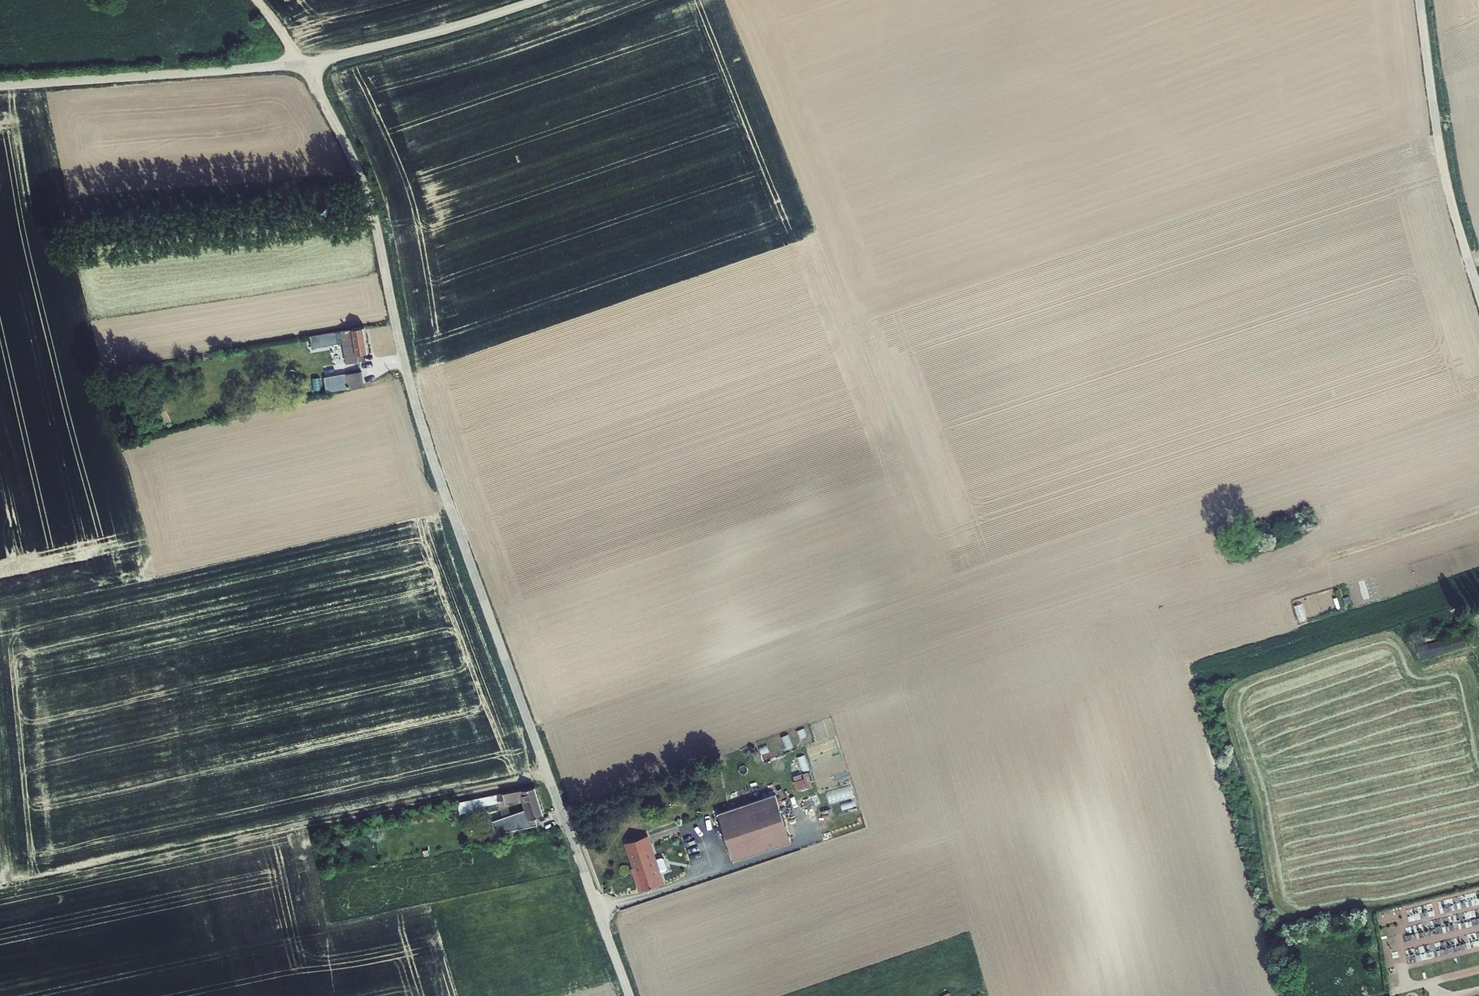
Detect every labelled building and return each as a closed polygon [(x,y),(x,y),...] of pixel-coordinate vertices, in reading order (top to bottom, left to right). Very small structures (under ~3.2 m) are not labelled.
[(364,326),(311,337),(313,348),(342,343),(346,363),(359,361),(357,351),(368,349),(364,326)] [(366,368),(344,373),(347,385),(369,380),(366,368)] [(1464,636),(1419,651),(1421,659),(1467,644),(1464,636)] [(812,770),(795,775),(800,789),(816,783),(812,770)] [(534,785),(461,801),(462,811),(466,810),(467,806),(497,800),(500,808),(508,806),(506,802),(524,800),(530,817),(544,814),(534,785)] [(764,797),(706,816),(712,832),(770,813),(764,797)] [(781,846),(770,813),(712,832),(723,865),(781,846)] [(647,836),(627,843),(632,859),(653,852),(647,836)] [(663,883),(653,852),(632,859),(639,877),(636,878),(640,891),(663,883)]
